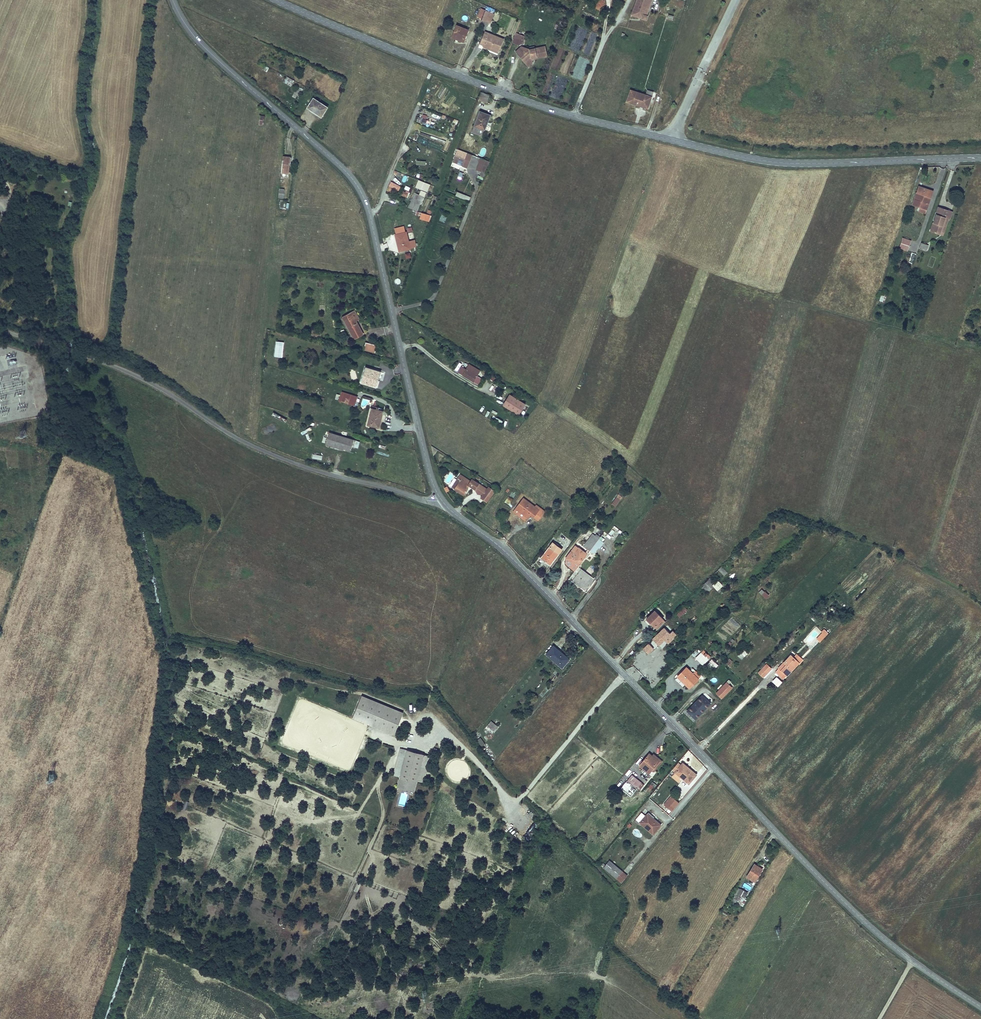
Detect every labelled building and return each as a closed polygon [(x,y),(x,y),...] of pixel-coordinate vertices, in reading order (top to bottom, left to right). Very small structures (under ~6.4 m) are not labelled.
[(484,9),(480,19),(484,21),(486,17),(489,11),(484,9)] [(455,25),(450,37),(463,42),(468,30),(455,25)] [(483,33),(479,42),(483,44),(482,45),(488,47),(488,46),(498,50),(503,39),(488,32),(487,34),(483,33)] [(515,32),(511,43),(516,44),(521,40),(523,35),(515,32)] [(530,50),(525,48),(520,47),(514,53),(526,65),(533,60),(532,57),(536,56),(537,58),(546,56),(544,46),(533,49),(530,50)] [(293,80),(286,76),(283,82),(290,86),(293,80)] [(293,94),(298,97),(302,89),(297,86),(293,94)] [(626,101),(640,106),(640,104),(647,107),(652,91),(646,90),(645,94),(630,89),(626,101)] [(486,103),(488,96),(480,92),(477,99),(486,103)] [(313,98),(307,107),(320,117),(327,107),(313,98)] [(479,111),(471,131),(480,134),(482,129),(484,130),(490,115),(479,111)] [(465,151),(462,158),(464,159),(466,160),(470,161),(473,153),(465,150),(465,151)] [(283,155),(281,172),(288,172),(289,156),(283,155)] [(454,155),(451,161),(461,165),(462,164),(464,159),(462,158),(454,155)] [(488,159),(480,156),(478,161),(480,161),(486,164),(488,159)] [(486,164),(480,161),(477,168),(481,169),(483,170),(486,164)] [(390,181),(388,188),(398,192),(400,186),(390,181)] [(425,185),(420,183),(417,191),(423,193),(425,185)] [(924,212),(927,203),(924,202),(926,196),(930,197),(932,191),(918,185),(912,203),(919,206),(917,210),(924,212)] [(403,190),(401,195),(408,198),(410,192),(403,190)] [(422,194),(417,192),(415,197),(412,196),(409,205),(417,208),(422,194)] [(469,197),(455,192),(454,195),(467,200),(469,197)] [(939,234),(944,217),(947,211),(937,207),(929,230),(939,234)] [(420,213),(419,219),(429,222),(431,215),(420,213)] [(942,235),(948,219),(944,217),(939,234),(942,235)] [(411,253),(410,245),(408,237),(398,240),(402,256),(411,253)] [(906,250),(909,240),(901,238),(898,248),(906,250)] [(355,310),(343,316),(354,338),(362,333),(355,320),(358,318),(355,310)] [(354,338),(343,316),(341,317),(352,338),(354,338)] [(319,331),(309,328),(309,331),(305,331),(304,334),(317,338),(319,331)] [(275,340),(274,354),(281,355),(282,342),(275,340)] [(365,340),(362,347),(375,350),(377,343),(365,340)] [(456,373),(471,382),(474,377),(477,372),(462,363),(456,373)] [(365,366),(360,380),(376,385),(378,376),(376,375),(377,369),(365,366)] [(357,395),(341,390),(338,398),(354,404),(357,395)] [(525,405),(510,395),(503,406),(518,416),(525,405)] [(363,396),(361,406),(368,407),(370,398),(363,396)] [(369,406),(364,423),(375,426),(380,409),(369,406)] [(327,431),(323,443),(347,451),(348,446),(350,439),(327,431)] [(357,441),(350,439),(348,446),(354,448),(357,441)] [(459,479),(454,488),(463,494),(464,492),(467,486),(467,485),(467,484),(469,481),(476,485),(479,481),(471,477),(469,480),(459,474),(457,478),(459,479)] [(517,493),(513,490),(504,501),(512,506),(513,504),(511,502),(517,493)] [(612,504),(616,506),(621,496),(617,494),(612,504)] [(512,508),(514,509),(522,498),(521,497),(512,508)] [(522,498),(514,509),(525,517),(529,511),(537,517),(543,509),(538,506),(536,508),(522,498)] [(584,545),(590,549),(599,537),(601,535),(599,534),(598,535),(594,532),(584,545)] [(604,540),(599,537),(590,549),(595,552),(604,540)] [(553,542),(542,557),(550,563),(562,548),(553,542)] [(580,548),(576,545),(571,551),(575,553),(580,548)] [(566,558),(577,566),(578,565),(579,564),(585,556),(587,553),(580,548),(575,553),(571,551),(566,558)] [(577,566),(566,558),(565,559),(566,562),(567,564),(574,570),(577,566)] [(577,566),(569,577),(586,589),(594,578),(578,565),(577,566)] [(718,570),(724,576),(727,573),(722,566),(718,570)] [(705,593),(716,583),(711,577),(700,587),(705,593)] [(717,591),(723,586),(718,580),(712,585),(717,591)] [(766,599),(769,595),(762,589),(758,592),(766,599)] [(682,618),(689,611),(684,606),(677,613),(682,618)] [(653,610),(645,618),(653,626),(661,618),(653,610)] [(664,621),(661,618),(653,626),(656,629),(664,621)] [(663,628),(653,638),(658,644),(669,633),(663,628)] [(825,635),(821,632),(815,638),(819,642),(825,635)] [(555,644),(548,653),(563,665),(570,657),(555,644)] [(738,656),(742,660),(747,653),(743,650),(738,656)] [(705,652),(698,659),(702,664),(709,657),(705,652)] [(790,653),(783,660),(785,663),(791,668),(792,669),(799,661),(790,653)] [(776,668),(778,670),(785,663),(783,660),(776,668)] [(766,663),(758,671),(762,675),(770,667),(766,663)] [(785,663),(778,670),(784,675),(791,668),(785,663)] [(689,686),(697,678),(700,675),(692,667),(689,670),(686,666),(677,675),(689,686)] [(778,670),(776,668),(774,670),(781,677),(784,675),(778,670)] [(777,687),(782,682),(776,676),(771,681),(777,687)] [(716,690),(722,696),(732,686),(726,680),(716,690)] [(687,714),(691,718),(693,716),(696,718),(711,702),(703,694),(687,711),(688,712),(687,714)] [(403,713),(361,696),(352,719),(394,735),(403,713)] [(426,717),(429,711),(421,708),(418,714),(426,717)] [(441,723),(444,715),(434,712),(431,719),(441,723)] [(491,722),(487,727),(494,733),(498,728),(491,722)] [(423,750),(406,746),(396,783),(413,787),(423,750)] [(634,756),(632,759),(634,761),(633,762),(643,770),(645,767),(652,759),(645,753),(642,751),(636,758),(634,756)] [(647,751),(645,753),(652,759),(645,767),(647,769),(656,758),(647,751)] [(666,767),(665,767),(669,770),(676,776),(681,780),(689,772),(676,760),(674,762),(671,760),(666,767)] [(676,776),(669,770),(665,774),(672,780),(676,776)] [(625,772),(620,777),(630,785),(634,780),(625,772)] [(651,781),(648,788),(652,790),(656,784),(651,781)] [(663,792),(656,801),(665,808),(669,804),(672,800),(663,792)] [(634,812),(629,817),(646,831),(653,823),(640,812),(638,815),(634,812)] [(604,857),(598,864),(616,879),(621,871),(617,868),(604,857)] [(749,862),(742,875),(750,879),(757,868),(749,862)] [(735,887),(731,894),(735,897),(737,895),(740,897),(743,892),(735,887)]
